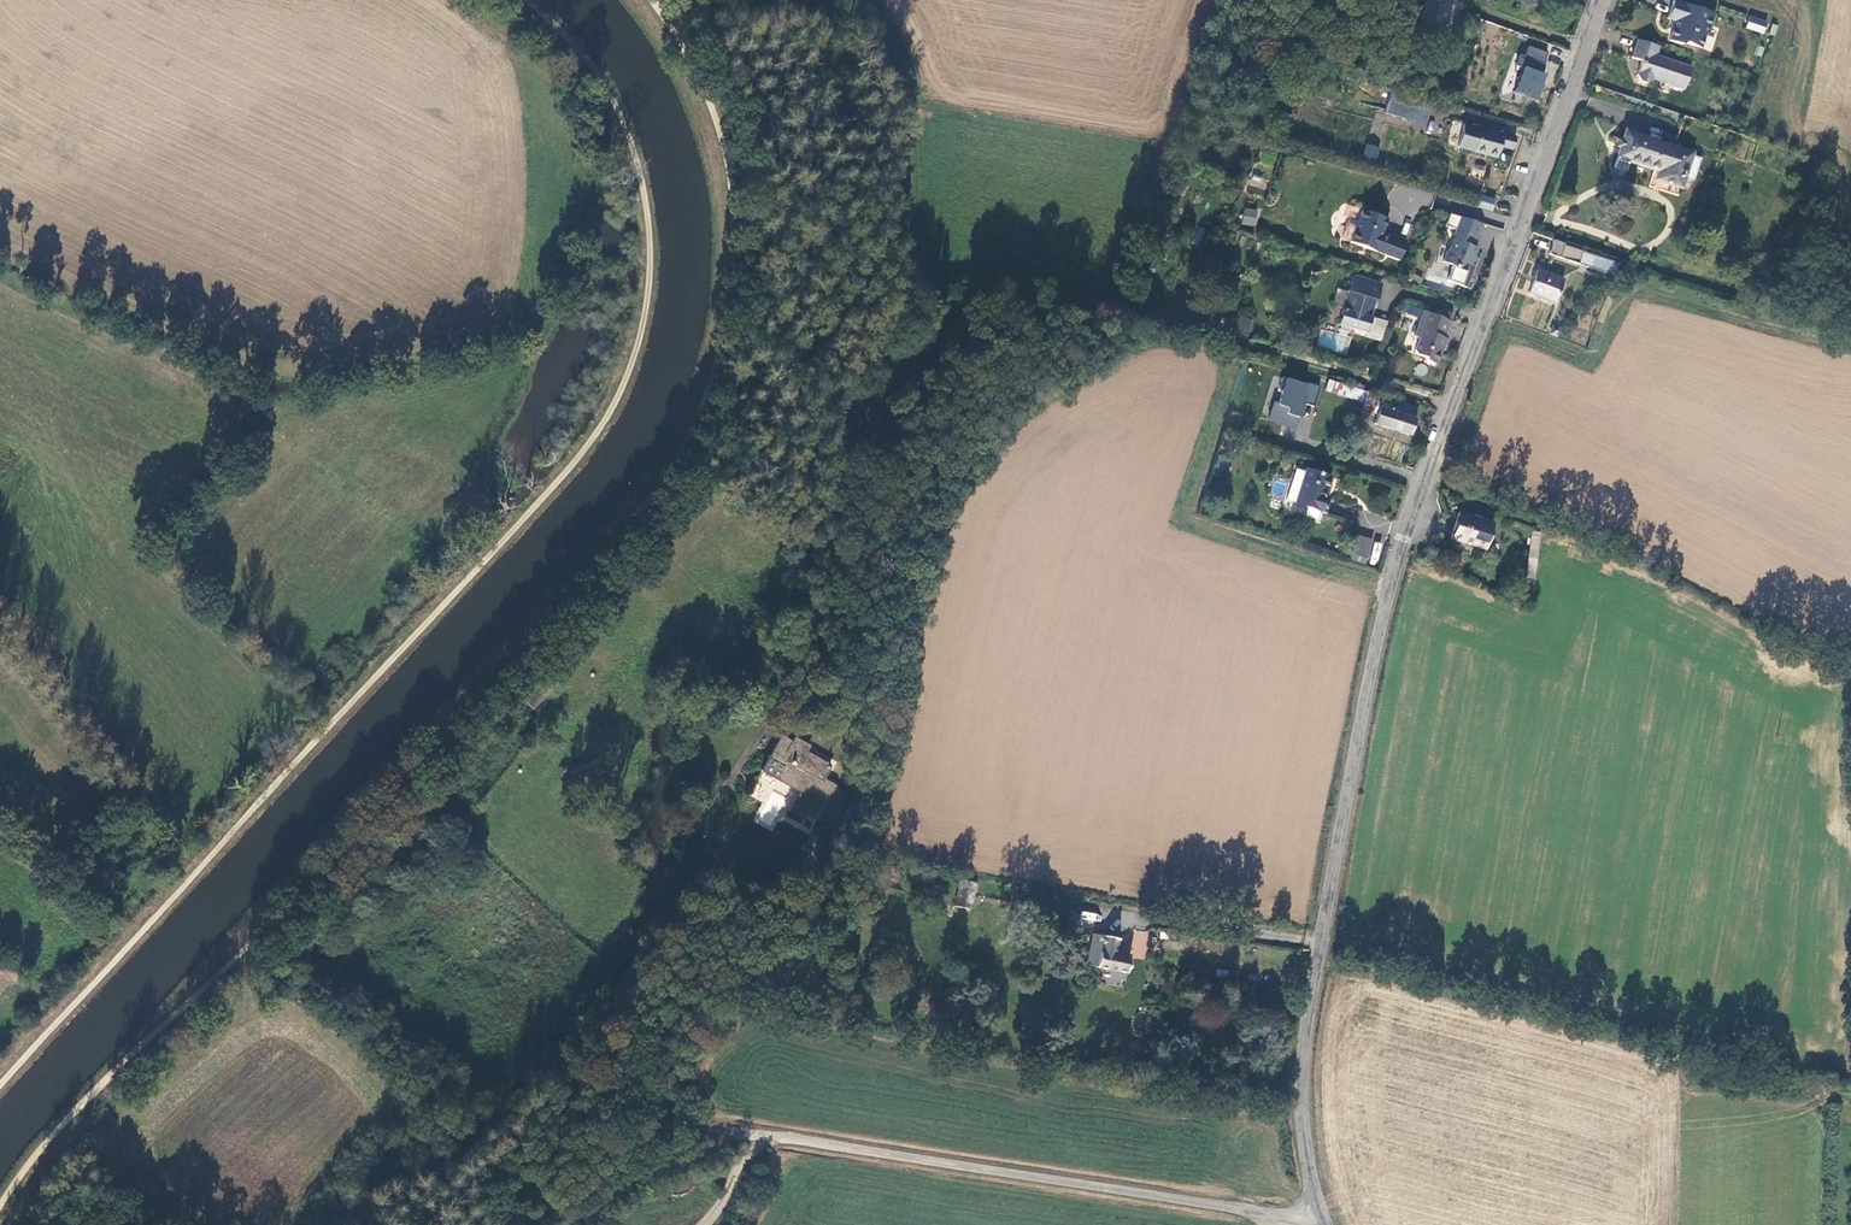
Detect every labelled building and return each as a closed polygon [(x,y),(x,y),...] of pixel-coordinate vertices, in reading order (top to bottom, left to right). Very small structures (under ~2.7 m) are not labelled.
[(1714,17),(1674,2),(1667,20),(1670,22),(1667,29),(1671,31),(1667,40),(1679,45),(1685,41),(1700,47),(1705,35),(1709,32),(1714,17)] [(1519,32),(1483,18),(1481,26),(1517,39),(1519,32)] [(1762,35),(1766,23),(1750,18),(1746,30),(1762,35)] [(1770,38),(1774,26),(1766,23),(1762,35),(1770,38)] [(1656,56),(1660,46),(1640,38),(1634,56),(1643,59),(1637,77),(1638,81),(1646,83),(1652,83),(1653,80),(1683,90),(1690,68),(1656,56)] [(1531,60),(1520,92),(1527,94),(1529,89),(1542,93),(1550,66),(1548,65),(1554,46),(1541,41),(1539,48),(1536,47),(1532,60),(1531,60)] [(1392,114),(1419,121),(1423,104),(1396,97),(1392,114)] [(1505,137),(1481,129),(1480,131),(1465,126),(1458,147),(1473,152),(1473,153),(1497,161),(1501,148),(1511,151),(1515,139),(1505,136),(1505,137)] [(1692,153),(1628,130),(1618,156),(1632,160),(1660,170),(1657,180),(1680,188),(1682,180),(1691,156),(1692,153)] [(1362,155),(1375,160),(1380,148),(1367,143),(1362,155)] [(1628,170),(1632,160),(1618,156),(1614,165),(1628,170)] [(1702,160),(1691,156),(1682,180),(1693,184),(1702,160)] [(1484,176),(1485,165),(1473,164),(1472,175),(1484,176)] [(1481,195),(1478,207),(1493,211),(1496,199),(1481,195)] [(1241,224),(1255,227),(1258,210),(1244,207),(1241,224)] [(1355,244),(1402,259),(1409,239),(1391,233),(1389,240),(1387,244),(1381,242),(1382,238),(1389,217),(1367,209),(1355,244)] [(1482,224),(1449,214),(1444,227),(1454,230),(1450,240),(1452,241),(1448,251),(1447,252),(1443,263),(1452,267),(1447,282),(1467,289),(1475,267),(1472,265),(1475,257),(1474,257),(1477,249),(1473,247),(1482,224)] [(1550,257),(1589,266),(1593,251),(1554,242),(1550,257)] [(60,284),(78,285),(79,267),(60,267),(60,284)] [(1566,277),(1539,268),(1532,289),(1559,298),(1566,277)] [(1368,333),(1374,317),(1371,316),(1376,297),(1379,298),(1383,284),(1356,276),(1351,294),(1353,295),(1349,309),(1347,309),(1342,325),(1368,333)] [(1452,340),(1449,339),(1455,323),(1427,311),(1418,335),(1420,336),(1417,345),(1420,350),(1425,351),(1429,360),(1441,364),(1446,348),(1448,349),(1452,340)] [(1248,337),(1253,321),(1230,313),(1225,329),(1248,337)] [(1314,400),(1319,378),(1278,366),(1272,389),(1314,400)] [(1409,438),(1418,405),(1329,380),(1325,393),(1362,403),(1359,413),(1377,418),(1374,428),(1409,438)] [(1297,504),(1325,512),(1329,498),(1325,497),(1330,477),(1307,470),(1297,504)] [(1457,512),(1449,539),(1484,549),(1492,523),(1457,512)] [(1353,534),(1348,559),(1368,563),(1373,538),(1353,534)] [(818,820),(832,828),(848,797),(835,790),(835,789),(823,783),(831,769),(805,755),(808,749),(793,741),(791,745),(779,739),(760,773),(793,790),(795,786),(804,790),(791,814),(803,821),(806,816),(817,822),(818,820)] [(1083,911),(1081,918),(1098,921),(1100,915),(1083,911)] [(1145,959),(1148,931),(1133,930),(1130,958),(1145,959)] [(1095,969),(1125,975),(1128,958),(1116,956),(1118,943),(1101,940),(1095,969)]
